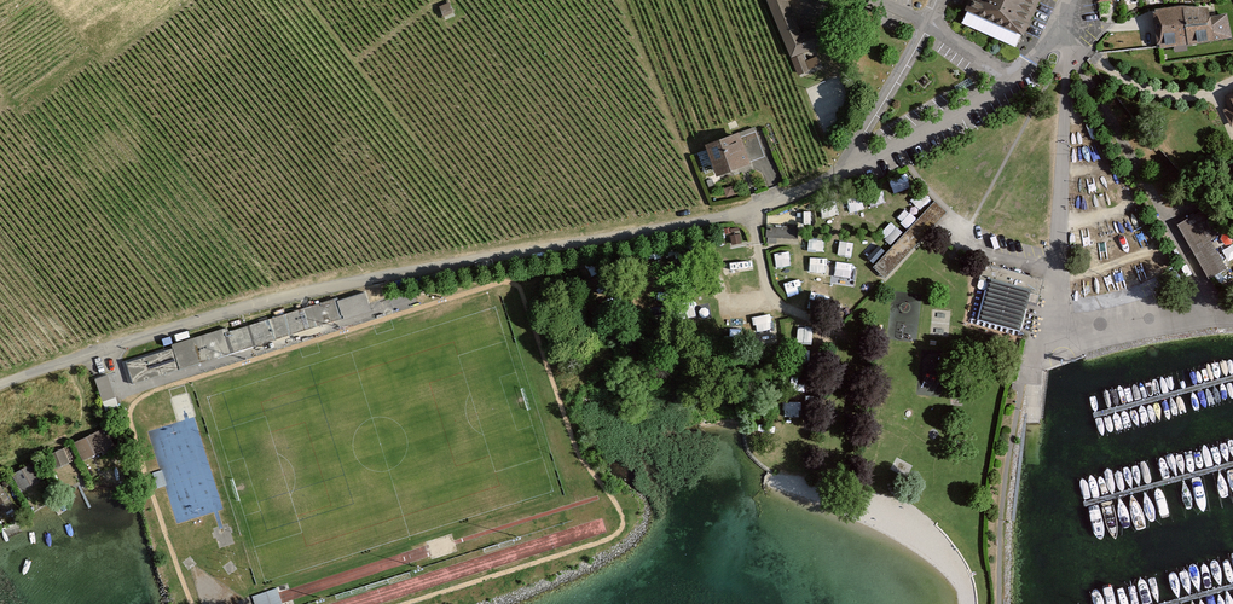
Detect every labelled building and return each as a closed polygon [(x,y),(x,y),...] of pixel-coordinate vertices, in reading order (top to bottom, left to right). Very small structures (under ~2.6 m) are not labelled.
[(799,75),(810,70),(809,68),(806,62),(803,53),(823,44),(818,31),(803,37),(789,4),(798,0),(768,0),(799,75)] [(1017,51),(1042,0),(974,0),(962,24),(1017,51)] [(450,3),(440,7),(444,16),(453,12),(450,3)] [(1182,6),(1155,9),(1160,49),(1215,41),(1210,17),(1208,8),(1182,6)] [(1227,13),(1210,17),(1215,41),(1232,37),(1227,13)] [(806,62),(809,68),(819,64),(816,58),(806,62)] [(1222,110),(1231,128),(1232,126),(1232,93),(1224,97),(1228,107),(1222,110)] [(742,137),(707,151),(720,183),(754,169),(742,137)] [(934,201),(873,268),(885,278),(946,212),(934,201)] [(1199,213),(1177,225),(1208,280),(1227,269),(1209,239),(1213,237),(1199,213)] [(893,222),(883,235),(894,243),(904,230),(893,222)] [(796,228),(768,228),(768,243),(795,244),(796,228)] [(740,235),(731,236),(733,244),(741,243),(740,235)] [(842,242),(841,254),(854,255),(855,243),(842,242)] [(778,265),(792,265),(792,252),(777,253),(778,265)] [(829,274),(832,259),(814,255),(811,270),(829,274)] [(839,261),(836,282),(854,284),(857,263),(839,261)] [(1046,282),(986,265),(981,282),(987,283),(1035,297),(1041,299),(1046,282)] [(1035,297),(987,283),(976,322),(1024,336),(1035,297)] [(174,352),(128,366),(135,387),(345,320),(339,301),(229,336),(228,331),(173,348),(174,352)] [(756,319),(757,332),(774,329),(772,317),(756,319)] [(104,407),(119,404),(111,373),(96,377),(104,407)] [(180,418),(196,415),(192,393),(176,396),(180,418)] [(104,433),(73,448),(82,466),(112,451),(104,433)] [(73,448),(51,458),(57,472),(79,462),(73,448)] [(35,466),(13,478),(23,495),(44,482),(35,466)] [(0,486),(0,518),(16,509),(2,485),(0,486)] [(257,603),(285,603),(279,586),(254,595),(257,603)]
